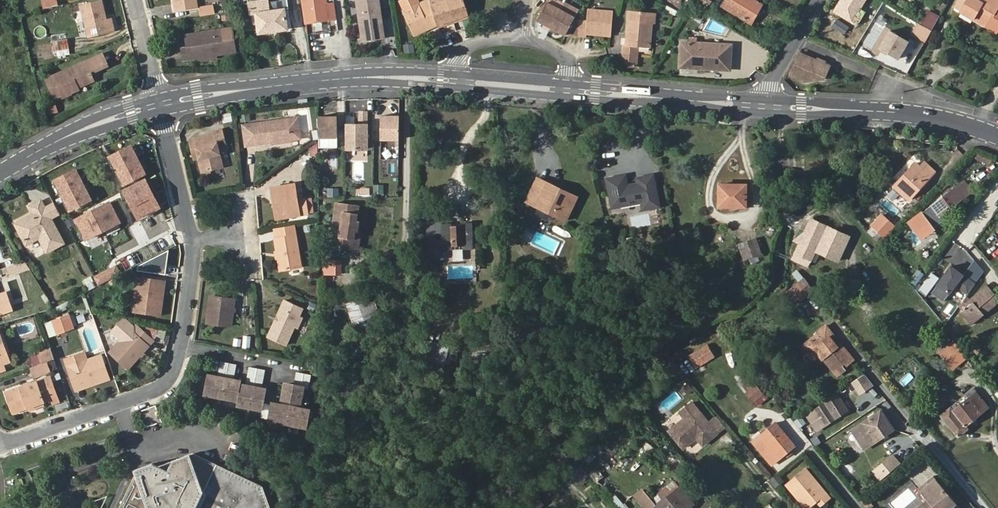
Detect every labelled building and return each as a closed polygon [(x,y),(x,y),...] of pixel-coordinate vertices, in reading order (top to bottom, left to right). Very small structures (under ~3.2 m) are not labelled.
[(40,1),(42,10),(58,6),(56,0),(46,0),(40,1)] [(175,11),(195,7),(194,0),(173,0),(175,11)] [(252,15),(257,13),(260,33),(288,29),(284,10),(270,12),(268,0),(250,3),(252,15)] [(333,2),(326,2),(325,0),(303,0),(306,22),(336,18),(333,2)] [(361,42),(384,39),(379,0),(355,0),(361,42)] [(399,1),(403,11),(401,12),(411,34),(435,23),(434,20),(430,9),(427,0),(417,4),(415,0),(401,0),(399,1)] [(444,0),(427,0),(430,9),(434,20),(438,19),(439,22),(443,20),(450,18),(444,0)] [(461,14),(460,12),(464,10),(461,0),(444,0),(450,18),(457,16),(461,14)] [(552,27),(564,4),(558,0),(548,0),(539,17),(543,20),(542,22),(544,23),(552,27)] [(724,6),(753,23),(764,4),(757,0),(727,0),(724,6)] [(834,12),(853,22),(865,0),(841,0),(834,12)] [(968,0),(957,0),(954,6),(961,11),(968,0)] [(990,20),(987,26),(997,32),(997,31),(997,0),(986,0),(984,2),(981,0),(968,0),(961,11),(974,19),(978,13),(990,20)] [(106,25),(105,21),(100,1),(81,6),(88,37),(113,31),(112,24),(106,25)] [(567,33),(566,35),(579,36),(580,21),(574,20),(574,19),(578,11),(564,4),(552,27),(558,31),(562,33),(563,31),(567,33)] [(213,5),(199,7),(201,16),(214,14),(213,5)] [(928,10),(921,23),(922,24),(931,29),(938,16),(928,10)] [(599,34),(611,35),(613,13),(588,11),(587,21),(586,33),(594,34),(594,31),(599,32),(599,34)] [(978,13),(974,19),(987,26),(990,20),(978,13)] [(630,39),(627,38),(627,45),(624,46),(623,53),(629,65),(637,66),(639,46),(650,47),(652,22),(628,20),(628,33),(630,33),(630,39)] [(579,36),(586,37),(586,33),(587,21),(580,21),(579,36)] [(921,23),(919,22),(912,34),(926,41),(932,30),(931,29),(922,24),(921,23)] [(36,35),(44,37),(46,29),(38,27),(36,35)] [(909,42),(885,28),(874,47),(898,61),(909,42)] [(199,58),(214,55),(234,52),(230,29),(184,36),(186,48),(181,50),(183,60),(199,58)] [(69,55),(65,34),(50,36),(53,58),(69,55)] [(414,44),(404,44),(403,52),(413,52),(414,44)] [(680,44),(680,69),(730,70),(731,45),(680,44)] [(801,53),(800,55),(815,61),(819,63),(829,67),(830,64),(801,53)] [(104,55),(85,63),(45,79),(53,97),(59,94),(61,97),(76,90),(75,85),(91,78),(89,73),(108,65),(104,55)] [(815,61),(800,55),(791,75),(807,81),(825,79),(829,67),(819,63),(815,61)] [(93,83),(91,78),(75,85),(76,90),(93,83)] [(49,115),(58,113),(55,103),(46,105),(49,115)] [(365,111),(358,111),(358,123),(344,124),(344,148),(366,147),(365,111)] [(231,112),(222,114),(223,122),(232,120),(231,112)] [(335,114),(317,114),(317,135),(335,135),(335,114)] [(296,116),(287,117),(290,137),(298,136),(296,116)] [(287,117),(250,122),(252,142),(270,140),(270,138),(281,137),(281,140),(290,139),(290,137),(287,117)] [(397,141),(396,117),(378,117),(378,141),(397,141)] [(252,142),(250,122),(241,124),(244,143),(252,142)] [(189,139),(192,152),(196,151),(198,156),(201,170),(221,165),(217,147),(224,145),(220,129),(213,131),(214,133),(189,139)] [(132,145),(110,156),(125,187),(147,176),(132,145)] [(975,148),(971,157),(988,165),(993,156),(975,148)] [(907,199),(934,171),(925,161),(920,167),(915,162),(893,185),(907,199)] [(77,170),(54,181),(69,211),(92,200),(77,170)] [(618,175),(602,177),(607,208),(641,202),(642,208),(654,206),(648,173),(632,176),(633,181),(622,183),(618,180),(618,175)] [(146,179),(124,190),(139,221),(161,210),(146,179)] [(536,179),(535,180),(534,184),(536,185),(542,189),(545,184),(536,179)] [(965,180),(955,188),(963,198),(973,190),(965,180)] [(271,186),(273,198),(276,197),(279,214),(298,211),(298,214),(306,212),(304,197),(297,199),(294,183),(271,186)] [(384,193),(383,184),(372,184),(372,193),(384,193)] [(524,204),(540,212),(563,223),(575,200),(564,194),(562,196),(553,192),(554,189),(545,184),(542,189),(536,185),(534,184),(524,204)] [(747,187),(720,185),(719,206),(746,208),(747,187)] [(338,187),(326,188),(327,197),(338,197),(338,187)] [(963,198),(955,188),(923,213),(934,227),(943,219),(940,215),(963,198)] [(276,197),(273,198),(276,214),(277,217),(298,214),(298,211),(279,214),(276,197)] [(76,219),(87,241),(122,223),(110,201),(76,219)] [(52,220),(46,209),(42,202),(31,207),(36,215),(33,217),(35,221),(29,225),(27,221),(16,226),(27,247),(40,240),(48,254),(65,244),(52,220)] [(336,202),(332,237),(339,238),(338,247),(353,249),(354,230),(356,230),(357,221),(356,221),(357,206),(336,202)] [(52,220),(60,215),(54,205),(46,209),(52,220)] [(881,214),(866,231),(879,243),(894,227),(881,214)] [(431,221),(429,258),(445,258),(445,249),(455,249),(455,244),(465,244),(465,249),(475,249),(475,223),(465,223),(465,226),(454,226),(455,223),(445,223),(445,220),(431,221)] [(799,244),(814,252),(837,261),(848,237),(810,220),(803,235),(799,233),(794,242),(799,244)] [(275,237),(278,250),(279,249),(280,256),(279,256),(280,268),(301,265),(296,234),(294,224),(276,228),(278,237),(275,237)] [(757,238),(739,244),(745,259),(762,252),(757,238)] [(954,265),(964,249),(950,241),(940,256),(954,265)] [(792,260),(807,267),(814,252),(799,244),(792,260)] [(340,275),(341,260),(323,259),(323,275),(340,275)] [(950,267),(936,285),(948,294),(954,286),(966,295),(974,285),(950,267)] [(88,290),(96,286),(90,276),(83,280),(88,290)] [(139,287),(136,312),(159,315),(164,281),(137,278),(135,286),(139,287)] [(784,287),(776,294),(779,298),(785,293),(794,303),(811,289),(802,278),(787,291),(784,287)] [(960,312),(970,325),(997,301),(997,300),(986,285),(969,300),(971,303),(960,312)] [(370,295),(347,303),(360,338),(383,330),(370,295)] [(211,296),(208,322),(231,325),(234,299),(211,296)] [(284,299),(267,335),(286,343),(294,325),(302,307),(284,299)] [(68,316),(53,322),(56,333),(72,327),(68,316)] [(53,322),(48,323),(52,334),(56,333),(53,322)] [(135,324),(111,352),(129,368),(153,340),(135,324)] [(819,332),(802,345),(809,354),(814,350),(821,359),(823,358),(837,376),(845,369),(843,366),(845,365),(846,366),(853,360),(840,343),(837,346),(830,337),(833,334),(825,325),(819,331),(819,332)] [(9,362),(0,336),(0,365),(9,362)] [(425,360),(444,365),(449,345),(430,340),(425,360)] [(708,345),(690,356),(696,366),(715,356),(708,345)] [(965,358),(955,345),(942,356),(952,368),(965,358)] [(65,361),(76,389),(94,383),(95,385),(109,379),(101,356),(87,362),(84,354),(65,361)] [(248,384),(241,383),(241,380),(230,379),(231,375),(233,375),(236,362),(221,360),(218,372),(221,373),(220,377),(210,375),(207,392),(238,398),(237,402),(262,407),(260,413),(268,415),(268,417),(306,424),(308,407),(295,404),(295,400),(299,400),(302,385),(307,386),(309,372),(296,369),(294,383),(284,381),(281,398),(283,398),(282,402),(271,400),(270,403),(262,401),(265,387),(258,386),(258,380),(261,380),(264,368),(250,365),(247,378),(249,379),(248,384)] [(9,362),(0,365),(0,372),(12,368),(9,362)] [(30,408),(43,403),(52,400),(45,380),(6,394),(13,414),(30,408)] [(76,389),(76,391),(95,385),(94,383),(76,389)] [(754,383),(743,392),(756,408),(767,398),(754,383)] [(973,389),(971,391),(964,396),(967,400),(957,408),(954,405),(940,416),(958,437),(967,429),(965,426),(988,407),(973,389)] [(666,411),(681,399),(675,392),(660,404),(666,411)] [(815,410),(826,425),(847,411),(837,396),(815,410)] [(725,426),(717,416),(709,423),(692,402),(680,412),(685,418),(669,431),(683,448),(693,439),(692,438),(695,435),(696,437),(703,445),(725,426)] [(44,407),(43,403),(30,408),(31,412),(44,407)] [(880,411),(852,431),(865,449),(893,429),(880,411)] [(806,430),(814,424),(809,417),(801,423),(806,430)] [(785,455),(790,451),(795,447),(776,423),(753,443),(772,466),(785,455)] [(192,456),(178,461),(192,468),(197,459),(192,456)] [(260,503),(265,501),(261,491),(248,484),(247,486),(215,470),(216,468),(197,459),(192,468),(178,461),(156,469),(151,467),(133,473),(134,477),(119,507),(262,507),(260,503)] [(575,483),(586,473),(579,464),(567,474),(575,483)] [(247,486),(248,484),(216,468),(215,470),(247,486)] [(816,483),(819,481),(809,469),(789,485),(808,507),(816,500),(819,501),(823,505),(832,498),(822,485),(819,487),(816,483)] [(596,470),(590,475),(598,484),(604,479),(596,470)] [(696,485),(683,470),(675,477),(688,492),(696,485)] [(778,474),(768,479),(772,487),(782,481),(778,474)] [(931,507),(960,507),(934,477),(919,490),(933,507),(931,507)] [(10,481),(0,481),(0,494),(11,494),(10,481)] [(636,496),(645,507),(690,507),(693,506),(679,488),(656,507),(643,491),(636,496)] [(279,496),(283,507),(293,507),(297,506),(292,491),(279,496)] [(622,506),(617,494),(609,497),(614,507),(617,507),(622,506)]
